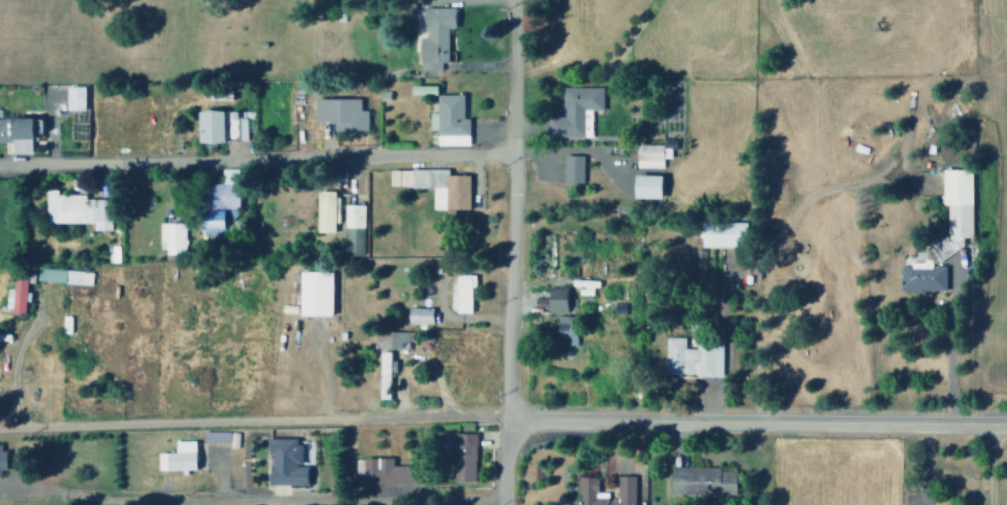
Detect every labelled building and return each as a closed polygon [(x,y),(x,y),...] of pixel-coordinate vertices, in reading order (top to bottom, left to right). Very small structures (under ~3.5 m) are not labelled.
[(422,7),(422,37),(418,37),(417,71),(439,71),(439,62),(445,62),(446,28),(452,28),(453,8),(422,7)] [(82,87),(64,86),(63,110),(82,111),(82,87)] [(601,110),(601,87),(560,88),(560,116),(545,116),(545,137),(590,136),(589,110),(601,110)] [(460,94),(435,94),(435,113),(427,113),(427,131),(434,131),(434,146),(467,145),(466,118),(461,118),(460,94)] [(358,98),(312,98),(312,124),(331,124),(331,130),(365,131),(365,110),(358,110),(358,98)] [(196,142),(221,142),(220,109),(195,110),(196,142)] [(28,136),(39,135),(38,117),(0,118),(0,141),(9,141),(9,152),(29,152),(28,136)] [(68,141),(85,140),(85,122),(68,123),(68,141)] [(634,168),(661,168),(661,159),(671,159),(671,144),(634,145),(634,168)] [(561,183),(581,183),(581,155),(562,155),(561,183)] [(236,168),(220,168),(220,183),(205,183),(205,210),(199,210),(199,233),(221,233),(221,208),(236,208),(236,168)] [(430,209),(467,210),(467,175),(445,175),(445,169),(388,169),(387,187),(431,187),(430,209)] [(945,237),(970,237),(970,169),(940,169),(940,205),(945,205),(945,237)] [(658,199),(659,175),(631,174),(630,198),(658,199)] [(44,223),(91,223),(91,230),(108,230),(108,199),(83,199),(83,195),(55,195),(55,189),(44,189),(44,223)] [(333,232),(334,191),(315,191),(314,232),(333,232)] [(361,256),(362,204),(343,204),(342,243),(337,243),(337,255),(361,256)] [(699,223),(699,247),(744,247),(744,222),(699,223)] [(182,223),(157,223),(157,253),(183,252),(182,223)] [(898,266),(898,291),(943,292),(944,267),(898,266)] [(90,271),(35,268),(34,281),(89,284),(90,271)] [(297,315),(328,315),(329,271),(297,271),(297,315)] [(3,307),(9,308),(8,313),(22,314),(23,283),(31,283),(31,273),(11,272),(10,289),(4,289),(3,307)] [(591,295),(592,288),(597,288),(597,280),(571,279),(571,288),(577,288),(577,295),(591,295)] [(546,313),(565,312),(564,287),(546,287),(546,298),(532,298),(533,307),(546,307),(546,313)] [(406,308),(406,324),(430,324),(430,307),(406,308)] [(573,316),(555,316),(555,339),(565,339),(565,345),(574,345),(573,316)] [(406,349),(406,332),(372,332),(372,349),(406,349)] [(721,377),(721,341),(695,341),(695,349),(684,349),(684,338),(663,338),(664,375),(694,375),(694,377),(721,377)] [(377,388),(389,389),(389,375),(394,375),(395,361),(388,360),(389,352),(378,352),(377,388)] [(474,433),(434,432),(434,456),(453,456),(453,482),(473,483),(474,433)] [(266,484),(305,485),(306,466),(297,465),(298,439),(267,438),(266,484)] [(193,441),(173,441),(173,452),(156,452),(156,469),(193,470),(193,441)] [(390,458),(354,458),(354,484),(409,485),(409,466),(390,466),(390,458)] [(718,467),(669,467),(669,494),(733,494),(733,471),(719,471),(718,467)] [(633,476),(616,476),(615,498),(607,498),(607,493),(596,492),(596,477),(578,477),(577,504),(633,504),(633,476)]
